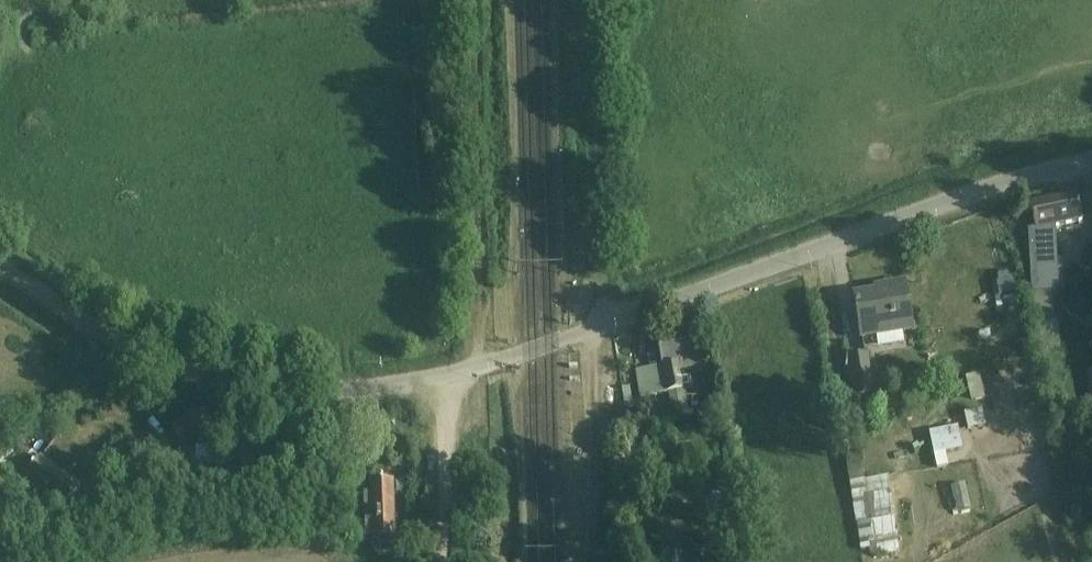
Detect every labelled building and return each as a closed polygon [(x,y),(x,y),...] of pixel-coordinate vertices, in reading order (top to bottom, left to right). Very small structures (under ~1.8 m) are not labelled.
[(1030,205),(1035,226),(1035,229),(1052,226),(1057,225),(1082,220),(1077,196),(1030,205)] [(1033,254),(1042,324),(1061,322),(1053,251),(1033,254)] [(855,297),(861,338),(913,329),(905,285),(887,288),(888,292),(855,297)] [(702,371),(699,353),(695,331),(656,338),(661,367),(637,372),(641,398),(687,390),(684,374),(702,371)] [(846,359),(853,399),(875,395),(868,355),(846,359)] [(172,428),(184,447),(214,429),(203,410),(172,428)] [(942,454),(963,450),(960,430),(938,433),(942,454)] [(41,459),(28,476),(24,481),(70,517),(87,494),(41,459)] [(371,481),(371,503),(372,537),(395,536),(393,481),(371,481)] [(936,490),(888,491),(888,520),(936,519),(936,490)]
